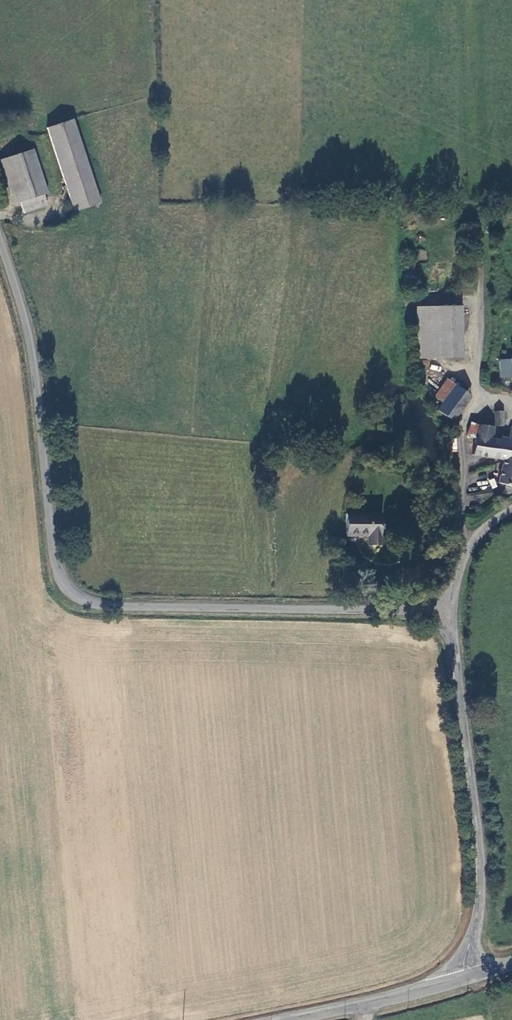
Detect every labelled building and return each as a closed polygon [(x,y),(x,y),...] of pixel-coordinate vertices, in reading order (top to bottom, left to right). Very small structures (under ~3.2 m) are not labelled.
[(43,131),(71,214),(97,205),(69,122),(43,131)] [(28,151),(0,160),(0,166),(13,204),(16,203),(20,213),(43,208),(40,196),(43,195),(28,151)] [(416,360),(461,358),(460,309),(413,310),(416,360)] [(501,378),(511,378),(511,360),(500,360),(501,378)] [(452,422),(469,398),(447,382),(429,405),(452,422)] [(502,425),(502,412),(493,412),(494,426),(502,425)] [(467,435),(476,437),(479,426),(470,424),(467,435)] [(511,428),(508,439),(501,437),(500,442),(490,439),(492,428),(479,425),(479,426),(476,437),(473,454),(502,461),(496,484),(501,485),(500,494),(508,496),(511,493),(511,428)] [(376,516),(342,516),(342,536),(364,537),(364,547),(375,547),(376,516)]
